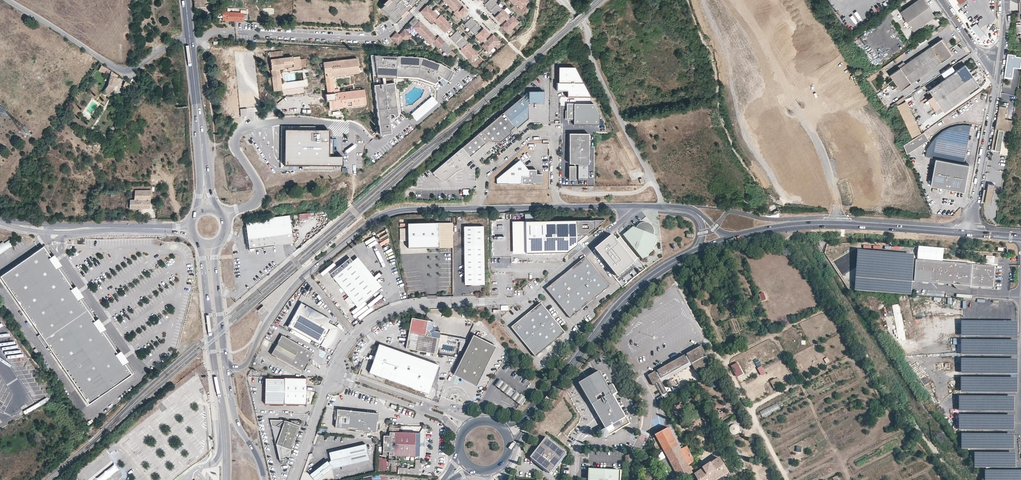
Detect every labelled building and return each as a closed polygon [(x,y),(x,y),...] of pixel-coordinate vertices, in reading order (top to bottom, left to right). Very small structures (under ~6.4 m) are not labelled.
[(416,0),(390,0),(391,1),(385,6),(384,5),(380,9),(395,24),(401,18),(399,17),(406,10),(407,12),(408,10),(413,6),(415,4),(413,3),(416,0)] [(456,0),(455,0),(448,7),(454,13),(461,6),(456,0)] [(497,5),(492,0),(490,0),(484,6),(490,11),(497,5)] [(528,4),(524,0),(520,0),(515,5),(521,11),(528,4)] [(900,12),(914,32),(935,17),(923,0),(917,0),(900,12)] [(495,17),(502,10),(497,5),(490,11),(495,17)] [(425,18),(432,11),(427,6),(420,12),(425,18)] [(453,14),(459,20),(468,12),(461,6),(454,13),(453,14)] [(223,12),(223,21),(244,22),(245,13),(247,14),(247,11),(241,10),(241,13),(223,12)] [(402,19),(408,13),(407,12),(406,10),(399,17),(401,18),(402,19)] [(508,18),(509,17),(503,10),(502,10),(495,17),(495,18),(501,25),(505,21),(508,18)] [(433,11),(432,11),(425,18),(431,24),(433,22),(439,16),(438,16),(434,11),(433,11)] [(439,28),(446,21),(440,15),(439,16),(433,22),(439,28)] [(520,24),(513,17),(509,20),(507,22),(514,29),(520,24)] [(419,22),(414,18),(409,23),(413,28),(419,22)] [(464,25),(470,31),(477,24),(471,18),(464,25)] [(412,28),(418,34),(425,27),(420,21),(419,22),(413,28),(412,28)] [(445,33),(452,27),(446,21),(439,28),(445,33)] [(514,29),(507,22),(506,23),(501,28),(508,35),(514,29)] [(938,33),(947,26),(945,23),(936,30),(938,33)] [(982,39),(986,35),(976,23),(971,26),(982,39)] [(470,31),(475,37),(482,30),(477,24),(470,31)] [(425,27),(418,34),(424,40),(431,33),(425,27)] [(411,36),(404,29),(398,35),(403,40),(405,42),(411,36)] [(489,36),(483,29),(482,30),(475,37),(481,44),(483,43),(486,40),(489,36)] [(449,38),(455,44),(462,37),(456,31),(449,38)] [(398,35),(396,32),(390,38),(397,46),(403,40),(398,35)] [(436,39),(431,33),(424,40),(429,46),(432,43),(436,39)] [(439,47),(445,42),(439,36),(436,39),(432,43),(438,49),(439,47)] [(487,41),(487,42),(494,49),(500,43),(493,36),(487,41)] [(455,44),(460,50),(467,44),(467,43),(462,37),(455,44)] [(952,55),(941,39),(900,68),(890,76),(901,91),(952,55)] [(452,50),(445,42),(439,47),(447,55),(452,50)] [(484,44),(481,47),(488,54),(494,49),(487,42),(484,44)] [(465,56),(472,50),(467,44),(460,50),(460,51),(465,56)] [(471,62),(478,56),(472,50),(465,56),(471,62)] [(272,74),(272,77),(268,78),(269,86),(273,86),(274,91),(281,90),(282,94),(304,92),(303,88),(309,87),(308,80),(304,80),(285,82),(281,83),(279,69),(288,68),(294,67),(292,57),(283,58),(282,51),(269,52),(272,70),(272,74)] [(1017,58),(1017,56),(1009,55),(1005,78),(1009,78),(1010,77),(1014,77),(1015,69),(1020,70),(1020,58),(1017,58)] [(300,56),(292,57),(294,67),(288,68),(288,70),(301,69),(300,56)] [(451,71),(442,65),(422,58),(371,56),(376,103),(379,132),(389,124),(389,117),(389,116),(392,116),(394,117),(394,120),(398,117),(394,77),(418,78),(435,84),(438,81),(437,79),(438,76),(442,78),(451,71)] [(334,76),(340,76),(360,74),(359,66),(364,66),(363,61),(359,61),(358,59),(333,61),(333,57),(328,58),(328,57),(324,57),(325,74),(328,74),(328,77),(334,76)] [(106,71),(111,74),(109,85),(103,93),(108,97),(116,85),(117,86),(121,78),(102,65),(100,69),(105,72),(106,71)] [(980,87),(965,65),(956,71),(946,79),(939,83),(929,90),(933,95),(931,97),(929,94),(926,97),(928,99),(938,113),(943,110),(945,111),(954,105),(980,87)] [(946,79),(956,71),(952,66),(942,73),(946,79)] [(558,83),(582,83),(574,67),(558,67),(558,83)] [(451,71),(442,78),(449,82),(455,73),(451,71)] [(367,105),(365,90),(340,93),(340,89),(336,90),(334,76),(328,77),(326,77),(328,94),(326,94),(327,102),(329,102),(330,109),(367,105)] [(568,96),(589,96),(582,83),(558,83),(558,90),(567,90),(568,96)] [(543,91),(529,91),(529,101),(543,101),(543,91)] [(894,103),(896,105),(906,98),(904,96),(894,103)] [(432,97),(412,114),(415,118),(419,115),(421,117),(434,106),(432,104),(436,101),(432,97)] [(521,97),(503,113),(515,126),(516,128),(527,118),(528,105),(521,97)] [(905,102),(898,106),(904,118),(911,114),(905,102)] [(574,118),(574,124),(598,124),(599,115),(593,104),(574,103),(574,118)] [(113,107),(111,113),(120,116),(122,111),(113,107)] [(1010,144),(1014,121),(1006,120),(1008,110),(1004,109),(1005,107),(1001,107),(992,150),(1001,152),(1003,146),(1002,146),(1003,142),(1010,144)] [(515,126),(503,113),(483,131),(489,140),(500,141),(510,133),(510,130),(515,126)] [(911,114),(904,118),(913,136),(921,132),(911,114)] [(391,135),(389,124),(379,132),(380,136),(391,135)] [(965,157),(971,125),(963,125),(957,125),(950,127),(942,131),(934,138),(930,144),(927,150),(965,157)] [(288,166),(293,166),(293,139),(329,140),(329,131),(315,131),(315,127),(281,127),(280,170),(288,170),(288,166)] [(489,140),(483,131),(479,134),(485,142),(489,140)] [(923,132),(903,146),(908,154),(928,139),(923,132)] [(589,133),(569,133),(569,163),(578,163),(588,163),(589,133)] [(485,142),(479,134),(463,148),(470,155),(485,142)] [(333,157),(334,140),(329,140),(293,139),(293,166),(302,167),(302,170),(333,171),(333,167),(343,167),(343,157),(333,157)] [(463,148),(432,172),(435,175),(439,179),(444,181),(456,171),(462,168),(461,167),(472,158),(470,155),(463,148)] [(965,157),(927,150),(925,156),(936,158),(931,186),(947,189),(964,193),(970,158),(965,157)] [(496,179),(497,183),(521,183),(521,176),(528,176),(528,169),(520,160),(496,179)] [(578,163),(577,179),(588,179),(588,163),(578,163)] [(521,176),(521,183),(541,183),(542,175),(536,175),(536,169),(528,169),(528,176),(521,176)] [(992,203),(996,185),(989,184),(988,190),(985,190),(982,201),(985,202),(992,203)] [(130,191),(135,191),(134,199),(130,200),(130,209),(150,209),(151,186),(130,187),(130,191)] [(290,216),(277,217),(246,221),(247,228),(250,249),(250,250),(251,251),(252,250),(253,250),(254,250),(253,248),(264,247),(274,246),(293,243),(290,216)] [(604,219),(575,220),(575,242),(575,243),(603,220),(604,219)] [(575,220),(524,221),(524,253),(565,252),(575,244),(575,243),(575,242),(575,220)] [(524,253),(524,221),(513,221),(513,253),(524,253)] [(653,227),(651,225),(649,223),(646,222),(643,222),(640,223),(638,224),(636,227),(636,228),(633,227),(623,235),(643,259),(653,252),(657,239),(657,235),(653,234),(654,233),(654,230),(653,227)] [(452,248),(452,223),(407,224),(407,249),(452,248)] [(483,283),(482,227),(463,227),(464,283),(483,283)] [(617,240),(612,234),(595,248),(618,275),(635,261),(634,261),(637,258),(620,237),(617,240)] [(0,243),(0,255),(14,245),(9,239),(4,243),(3,241),(0,243)] [(52,255),(45,245),(43,246),(51,257),(52,255)] [(43,246),(0,276),(0,277),(40,334),(37,336),(46,349),(49,347),(88,404),(132,374),(125,364),(117,353),(102,331),(95,320),(80,299),(72,288),(58,268),(51,257),(43,246)] [(61,266),(54,255),(52,255),(51,257),(58,268),(60,267),(61,266)] [(547,288),(571,318),(610,286),(586,256),(547,288)] [(357,306),(376,290),(352,261),(349,257),(330,273),(357,306)] [(381,286),(357,257),(352,261),(376,290),(381,286)] [(994,266),(916,260),(915,282),(992,287),(994,266)] [(1008,265),(1007,275),(1015,275),(1016,266),(1008,265)] [(74,287),(60,267),(58,268),(72,288),(74,287)] [(83,297),(75,286),(74,287),(72,288),(80,299),(82,298),(83,297)] [(96,319),(82,298),(80,299),(95,320),(96,319)] [(322,318),(319,322),(308,316),(313,308),(302,302),(288,326),(292,328),(296,330),(322,345),(324,339),(329,342),(338,327),(322,318)] [(565,332),(541,303),(512,327),(536,356),(565,332)] [(898,338),(905,337),(899,304),(892,305),(898,338)] [(105,329),(98,318),(96,319),(95,320),(102,331),(104,330),(105,329)] [(412,318),(406,349),(437,355),(440,339),(431,337),(431,336),(431,335),(431,334),(430,333),(429,332),(429,331),(427,330),(426,330),(428,321),(412,318)] [(119,352),(104,330),(102,331),(117,353),(119,352)] [(276,344),(271,354),(304,372),(306,366),(310,365),(311,362),(310,359),(314,352),(281,335),(276,344)] [(496,348),(473,336),(453,376),(462,380),(464,381),(476,387),(496,348)] [(369,373),(428,394),(438,366),(379,345),(369,373)] [(658,383),(661,381),(692,364),(696,372),(711,363),(710,361),(707,355),(704,357),(703,355),(706,353),(701,346),(686,354),(688,358),(687,358),(685,355),(657,370),(659,374),(657,375),(655,371),(647,376),(653,386),(658,383)] [(128,362),(120,351),(119,352),(117,353),(125,364),(127,363),(128,362)] [(732,364),(737,377),(744,374),(739,361),(732,364)] [(134,373),(127,363),(125,364),(132,374),(134,373)] [(765,373),(761,366),(757,368),(761,375),(765,373)] [(686,371),(690,377),(695,374),(691,367),(686,371)] [(609,387),(600,372),(593,375),(580,383),(589,398),(590,398),(593,403),(593,404),(606,429),(607,430),(603,433),(605,436),(609,434),(623,426),(629,423),(614,395),(609,387)] [(284,378),(283,378),(265,378),(264,404),(284,405),(284,391),(305,391),(305,378),(284,378)] [(776,379),(776,378),(770,381),(774,388),(779,386),(776,379)] [(496,385),(500,387),(503,390),(506,393),(510,395),(514,390),(511,387),(507,384),(504,382),(501,379),(496,385)] [(662,383),(659,385),(664,394),(667,392),(662,383)] [(613,385),(609,387),(614,395),(618,393),(613,385)] [(305,405),(305,391),(284,391),(284,405),(305,405)] [(519,394),(516,391),(512,397),(515,399),(518,402),(521,404),(525,398),(523,397),(519,394)] [(762,416),(780,410),(778,404),(760,410),(762,416)] [(375,431),(377,412),(336,408),(335,427),(371,431),(375,431)] [(281,429),(281,431),(276,445),(277,453),(281,452),(282,456),(281,457),(280,458),(279,459),(279,460),(279,461),(279,462),(280,463),(281,464),(282,464),(283,464),(284,464),(285,464),(286,463),(287,462),(287,460),(287,459),(286,458),(286,457),(284,457),(285,456),(289,457),(296,436),(300,426),(300,424),(299,423),(297,421),(292,420),(291,422),(289,422),(285,420),(280,420),(270,420),(271,424),(281,429)] [(740,431),(740,429),(740,427),(738,425),(737,424),(735,424),(733,424),(731,425),(730,427),(730,429),(730,431),(731,433),(733,434),(735,434),(737,434),(738,433),(740,431)] [(389,451),(389,455),(419,456),(420,443),(420,432),(398,432),(398,427),(389,427),(389,435),(383,435),(383,438),(383,451),(389,451)] [(669,428),(656,434),(657,435),(653,437),(655,442),(654,444),(658,451),(663,448),(666,453),(676,471),(680,479),(693,473),(692,470),(696,468),(694,465),(690,466),(689,465),(693,462),(693,459),(687,446),(681,449),(676,441),(669,428)] [(567,452),(547,437),(532,457),(551,472),(567,452)] [(349,447),(330,451),(329,452),(329,453),(330,457),(330,460),(328,462),(327,460),(324,463),(324,464),(321,467),(320,466),(310,474),(315,479),(316,479),(332,468),(341,466),(342,469),(360,465),(360,464),(369,462),(368,459),(369,459),(366,444),(365,443),(363,443),(349,447)] [(378,457),(377,470),(386,471),(386,458),(378,457)] [(719,457),(696,473),(700,479),(718,479),(729,473),(719,457)] [(397,467),(397,473),(420,474),(421,464),(424,464),(424,459),(413,459),(413,468),(397,467)] [(622,470),(590,468),(589,479),(621,479),(622,470)]
